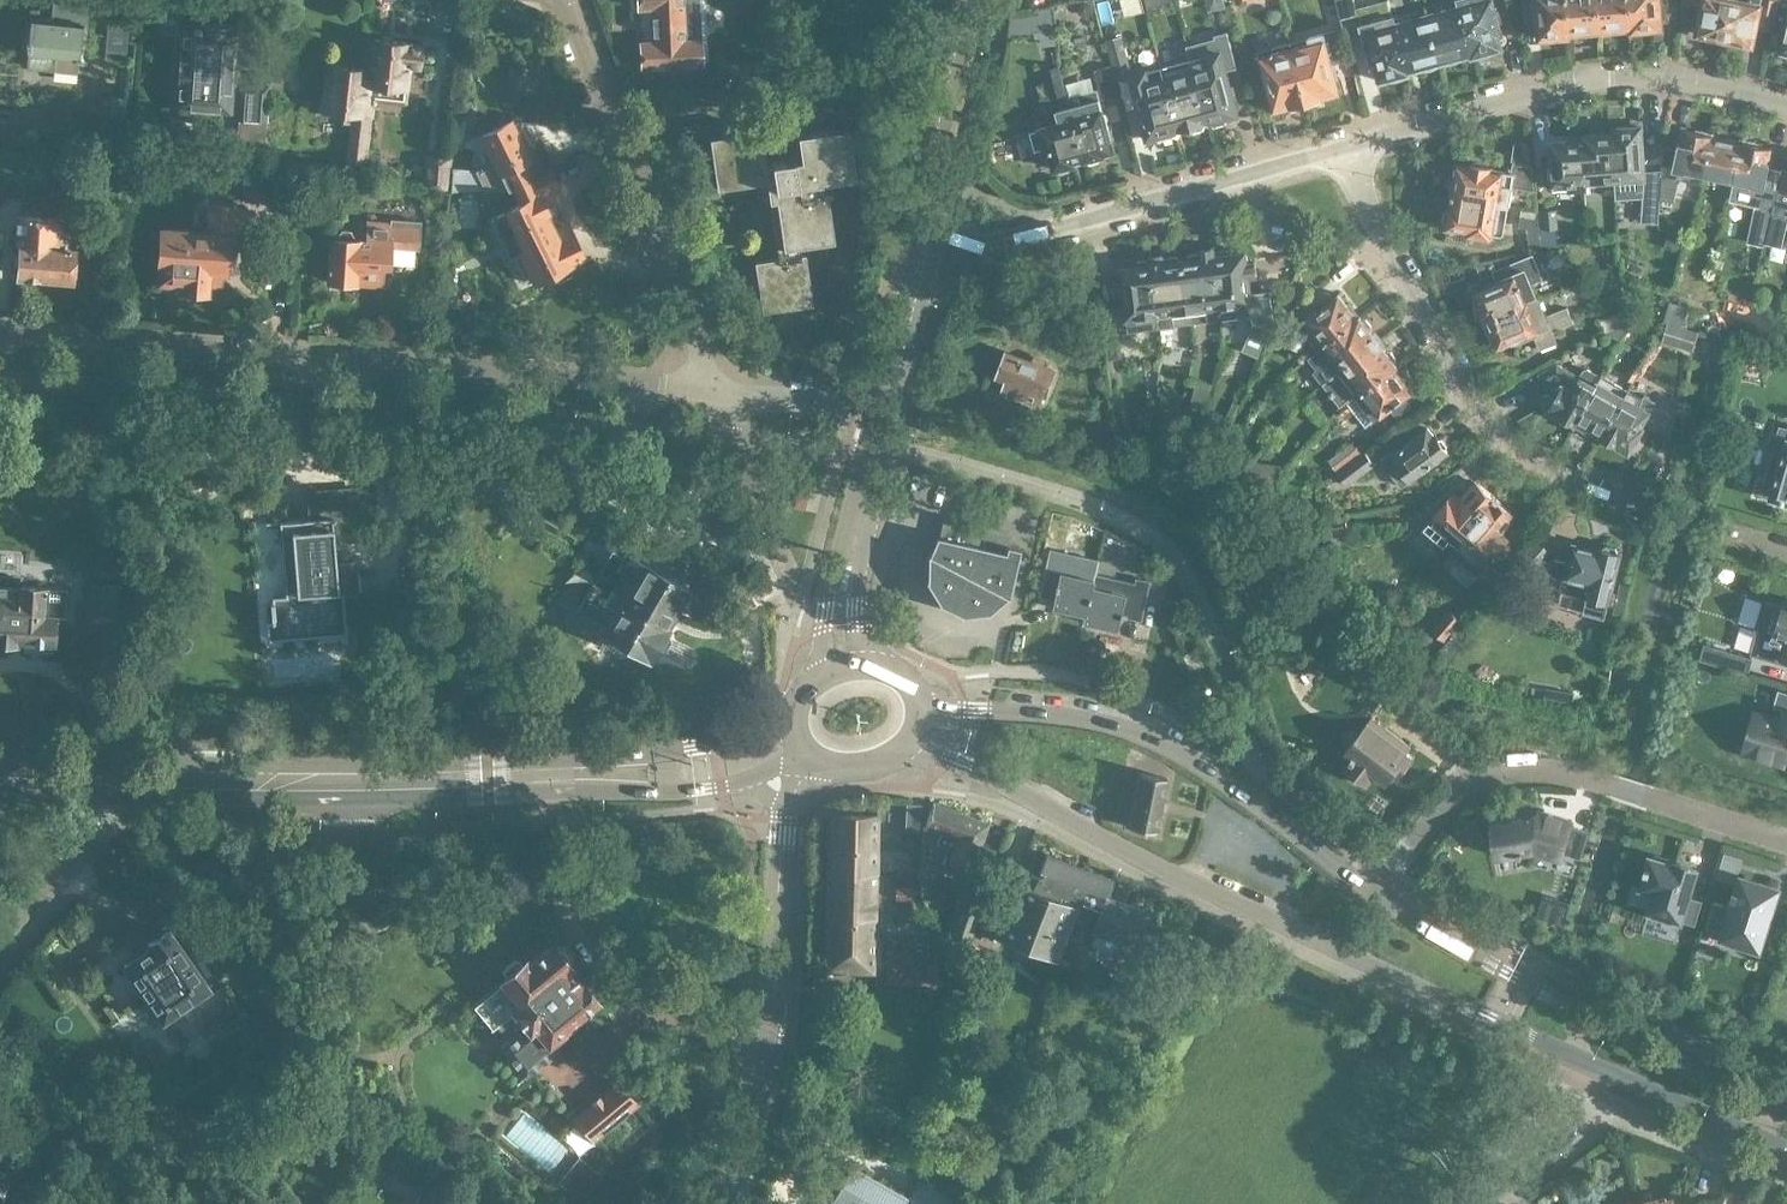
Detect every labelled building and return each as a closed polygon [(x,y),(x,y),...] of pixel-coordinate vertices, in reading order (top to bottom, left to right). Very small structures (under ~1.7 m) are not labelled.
[(686,0),(638,0),(638,7),(652,7),(654,40),(641,41),(642,67),(703,64),(702,36),(688,36),(686,0)] [(1209,11),(1225,7),(1224,0),(1207,0),(1209,11)] [(1340,22),(1369,14),(1366,0),(1335,0),(1340,22)] [(1440,61),(1473,52),(1460,6),(1459,0),(1444,0),(1440,0),(1425,4),(1432,31),(1440,61)] [(1460,6),(1473,52),(1473,55),(1502,47),(1498,30),(1501,29),(1493,0),(1459,0),(1460,6)] [(1569,31),(1566,0),(1536,0),(1537,17),(1543,17),(1544,37),(1569,35),(1569,31)] [(1569,31),(1600,29),(1598,0),(1566,0),(1569,31)] [(1629,0),(1598,0),(1600,29),(1631,26),(1629,0)] [(1631,26),(1632,30),(1657,28),(1655,7),(1661,7),(1660,0),(1629,0),(1631,26)] [(1731,0),(1702,0),(1696,31),(1703,32),(1702,33),(1709,35),(1711,38),(1717,39),(1721,37),(1724,37),(1731,0)] [(1724,37),(1726,38),(1728,41),(1734,43),(1738,41),(1744,42),(1744,41),(1751,42),(1759,2),(1748,0),(1731,0),(1724,37)] [(1777,10),(1779,0),(1765,0),(1763,7),(1777,10)] [(1777,10),(1772,30),(1784,33),(1781,49),(1786,50),(1786,0),(1779,0),(1777,10)] [(28,52),(56,55),(55,69),(77,72),(79,58),(83,59),(83,56),(79,55),(81,38),(86,38),(89,5),(54,2),(52,18),(32,16),(29,40),(27,40),(27,46),(28,46),(28,52)] [(1432,31),(1425,4),(1393,14),(1401,45),(1408,70),(1440,61),(1432,31)] [(1408,70),(1401,45),(1393,14),(1375,19),(1376,20),(1361,24),(1372,65),(1376,64),(1380,81),(1409,73),(1408,70)] [(209,29),(185,27),(184,50),(180,50),(179,62),(183,63),(182,68),(179,68),(178,80),(181,81),(179,109),(197,111),(197,106),(230,109),(232,85),(229,84),(233,31),(221,30),(221,27),(209,27),(209,29)] [(129,31),(108,29),(105,60),(125,62),(129,31)] [(1292,46),(1306,99),(1309,98),(1315,101),(1322,99),(1324,95),(1338,91),(1335,79),(1338,78),(1334,60),(1330,61),(1322,32),(1307,36),(1309,41),(1292,46)] [(1109,59),(1111,68),(1113,68),(1114,71),(1130,66),(1122,35),(1105,40),(1110,58),(1109,59)] [(365,101),(371,38),(368,69),(341,66),(341,63),(329,62),(324,111),(345,113),(344,121),(348,121),(345,162),(364,164),(363,178),(366,178),(366,184),(368,184),(369,172),(379,173),(381,153),(369,153),(372,116),(375,117),(376,102),(365,101)] [(376,102),(375,117),(376,97),(404,100),(408,66),(420,67),(422,46),(410,45),(410,43),(371,38),(365,101),(376,102)] [(1306,99),(1292,46),(1274,51),(1272,45),(1257,49),(1266,79),(1263,80),(1268,97),(1271,96),(1274,108),(1288,105),(1292,107),(1301,105),(1303,100),(1306,99)] [(1190,58),(1207,121),(1235,113),(1230,94),(1232,94),(1220,50),(1190,58)] [(1190,58),(1161,65),(1178,128),(1207,121),(1190,58)] [(1069,106),(1085,161),(1088,160),(1088,161),(1091,162),(1100,160),(1102,157),(1102,155),(1105,154),(1104,153),(1113,150),(1110,138),(1112,138),(1104,110),(1103,111),(1100,100),(1119,95),(1111,68),(1109,59),(1108,59),(1109,65),(1094,69),(1099,88),(1067,97),(1069,106)] [(1178,128),(1161,65),(1131,74),(1143,118),(1145,118),(1150,136),(1178,128)] [(1045,71),(1052,98),(1068,94),(1060,67),(1045,71)] [(269,89),(239,87),(236,123),(238,123),(237,124),(266,126),(269,89)] [(1085,161),(1069,106),(1056,109),(1059,121),(1039,127),(1040,128),(1030,130),(1030,129),(1015,133),(1021,155),(1036,151),(1035,149),(1045,146),(1046,147),(1048,146),(1054,168),(1058,167),(1059,168),(1063,170),(1071,168),(1072,166),(1071,164),(1074,163),(1074,162),(1083,159),(1084,161),(1085,161)] [(507,169),(514,184),(544,171),(541,164),(531,145),(537,135),(532,124),(518,121),(517,120),(513,122),(511,118),(479,135),(498,174),(507,169)] [(1646,221),(1658,222),(1661,173),(1644,171),(1641,124),(1612,126),(1613,132),(1610,132),(1613,179),(1614,179),(1615,189),(1606,189),(1607,204),(1616,203),(1615,193),(1635,192),(1634,178),(1644,177),(1641,214),(1646,221)] [(855,175),(847,125),(797,133),(801,158),(794,159),(794,157),(771,161),(771,162),(766,163),(760,128),(710,136),(717,186),(767,179),(778,257),(755,260),(762,310),(813,303),(805,252),(800,253),(799,244),(834,239),(826,189),(821,189),(820,180),(855,175)] [(1661,173),(1658,222),(1657,228),(1671,231),(1676,207),(1672,206),(1678,177),(1702,183),(1703,176),(1712,134),(1707,133),(1706,130),(1701,129),(1699,131),(1683,127),(1672,175),(1661,173)] [(1583,138),(1580,139),(1584,189),(1587,189),(1586,181),(1613,179),(1610,132),(1582,134),(1583,138)] [(1712,134),(1703,176),(1732,182),(1741,140),(1740,140),(1740,141),(1735,140),(1733,137),(1729,136),(1727,138),(1712,135),(1712,134)] [(1584,189),(1580,139),(1550,141),(1553,191),(1584,189)] [(1741,140),(1732,182),(1734,182),(1732,189),(1762,195),(1764,187),(1762,187),(1771,147),(1754,143),(1753,141),(1749,140),(1747,142),(1741,140)] [(566,159),(562,151),(549,157),(553,166),(566,159)] [(422,188),(451,190),(454,156),(425,153),(422,188)] [(1454,197),(1508,206),(1511,186),(1534,190),(1531,166),(1512,162),(1510,172),(1489,168),(1490,166),(1470,162),(1470,165),(1458,163),(1455,176),(1454,176),(1453,179),(1452,179),(1449,181),(1448,189),(1449,191),(1452,191),(1451,197),(1454,197)] [(106,165),(105,182),(117,183),(118,166),(106,165)] [(544,171),(514,184),(521,198),(503,207),(514,230),(505,234),(502,240),(509,254),(514,255),(527,280),(532,278),(532,280),(584,254),(569,225),(557,231),(547,209),(540,193),(557,185),(549,168),(544,171)] [(302,214),(332,216),(334,183),(304,181),(302,214)] [(449,191),(446,232),(469,233),(471,193),(449,191)] [(1508,206),(1454,197),(1453,206),(1450,206),(1449,210),(1446,210),(1444,212),(1443,220),(1445,223),(1447,223),(1446,227),(1469,231),(1468,234),(1489,237),(1490,234),(1501,235),(1503,233),(1508,206)] [(1769,226),(1774,202),(1761,200),(1752,242),(1765,245),(1769,226)] [(1769,226),(1782,229),(1786,206),(1786,205),(1774,202),(1769,226)] [(1522,207),(1519,226),(1528,227),(1530,250),(1541,248),(1538,217),(1536,217),(1537,209),(1522,207)] [(1542,210),(1543,229),(1559,228),(1557,209),(1542,210)] [(20,242),(18,275),(24,275),(40,276),(40,274),(74,276),(76,245),(75,245),(77,218),(62,217),(62,215),(18,211),(16,235),(30,235),(29,243),(20,242)] [(331,235),(328,279),(382,283),(383,265),(391,265),(392,248),(418,249),(420,223),(391,221),(391,224),(367,223),(366,239),(363,239),(363,236),(355,236),(356,235),(351,228),(342,228),(337,234),(337,235),(331,235)] [(162,224),(158,280),(183,283),(183,288),(208,290),(208,284),(219,285),(221,270),(227,270),(230,229),(229,229),(229,225),(210,223),(210,228),(162,224)] [(1682,238),(1669,233),(1665,247),(1677,251),(1682,238)] [(1182,259),(1191,323),(1222,318),(1214,255),(1213,246),(1198,248),(1200,257),(1182,259)] [(1165,251),(1150,253),(1151,263),(1160,327),(1191,323),(1182,259),(1166,261),(1165,251)] [(1253,314),(1252,310),(1244,251),(1214,255),(1222,318),(1253,314)] [(1485,321),(1538,298),(1537,296),(1536,297),(1530,282),(1542,277),(1532,255),(1495,270),(1498,279),(1491,281),(1492,283),(1473,290),(1477,300),(1475,300),(1477,305),(1474,307),(1478,315),(1481,316),(1483,321),(1484,320),(1485,321)] [(1160,327),(1151,263),(1120,268),(1128,331),(1160,327)] [(1319,347),(1323,344),(1357,317),(1347,303),(1348,302),(1339,291),(1330,298),(1331,299),(1300,322),(1319,347)] [(1538,298),(1485,321),(1485,323),(1483,325),(1487,334),(1491,334),(1493,338),(1494,337),(1498,347),(1516,339),(1517,340),(1535,333),(1541,347),(1555,341),(1551,331),(1574,322),(1567,306),(1545,315),(1538,298)] [(1695,345),(1698,326),(1685,324),(1689,302),(1670,298),(1662,339),(1695,345)] [(1252,310),(1253,314),(1257,339),(1269,338),(1274,326),(1271,308),(1252,310)] [(1323,344),(1340,368),(1379,340),(1371,329),(1371,323),(1367,317),(1362,317),(1360,315),(1357,317),(1323,344)] [(1122,357),(1118,332),(1105,334),(1110,375),(1119,374),(1117,358),(1122,357)] [(1379,340),(1340,368),(1358,392),(1394,365),(1396,363),(1395,361),(1396,355),(1391,349),(1385,349),(1379,340)] [(1296,355),(1303,363),(1312,355),(1305,347),(1296,355)] [(1001,391),(1040,406),(1044,395),(1047,396),(1057,370),(1044,365),(1047,359),(1039,356),(1037,362),(1008,351),(998,378),(1005,380),(1001,391)] [(1541,404),(1574,423),(1601,374),(1600,375),(1587,367),(1584,368),(1580,375),(1557,362),(1539,373),(1549,391),(1549,392),(1544,393),(1540,400),(1541,404)] [(1394,365),(1358,392),(1337,407),(1344,416),(1352,410),(1366,427),(1390,409),(1396,416),(1412,404),(1406,397),(1415,391),(1405,378),(1404,379),(1394,365)] [(1627,377),(1634,382),(1640,373),(1633,368),(1627,377)] [(1317,394),(1336,379),(1329,371),(1310,386),(1314,391),(1304,399),(1306,402),(1316,394),(1317,394)] [(1600,435),(1602,436),(1628,389),(1601,374),(1574,423),(1575,423),(1576,420),(1601,434),(1600,435)] [(1628,389),(1602,436),(1617,444),(1617,443),(1629,450),(1643,426),(1640,424),(1648,411),(1649,412),(1655,400),(1644,394),(1642,397),(1628,389)] [(1780,426),(1775,445),(1785,448),(1778,473),(1768,470),(1762,489),(1772,492),(1771,497),(1786,502),(1786,428),(1780,426)] [(1394,452),(1392,450),(1381,459),(1390,470),(1390,471),(1401,486),(1448,451),(1446,448),(1448,444),(1443,436),(1438,437),(1436,435),(1435,436),(1428,427),(1394,452)] [(1337,472),(1337,473),(1366,450),(1365,450),(1368,448),(1363,441),(1356,446),(1352,441),(1328,459),(1338,471),(1337,472)] [(1366,450),(1337,473),(1347,485),(1376,464),(1366,450)] [(1167,468),(1182,471),(1185,460),(1169,456),(1167,468)] [(1456,541),(1495,496),(1476,480),(1461,498),(1454,492),(1423,526),(1444,544),(1451,537),(1456,541)] [(805,504),(808,486),(797,484),(794,502),(805,504)] [(1495,496),(1456,541),(1464,548),(1458,556),(1478,574),(1508,539),(1501,532),(1516,515),(1495,496)] [(1008,530),(986,525),(944,515),(939,536),(936,535),(929,552),(927,552),(926,578),(925,579),(938,600),(937,602),(960,613),(960,614),(985,611),(986,612),(1005,596),(1008,597),(1019,547),(1005,544),(1008,530)] [(338,576),(333,517),(281,521),(287,595),(272,596),(274,621),(267,622),(269,639),(321,634),(347,632),(344,591),(357,590),(357,574),(338,576)] [(630,560),(597,617),(608,623),(607,624),(609,633),(651,656),(653,652),(656,654),(664,652),(671,639),(669,631),(666,629),(669,625),(668,624),(689,588),(633,556),(641,541),(616,527),(606,545),(630,560)] [(1583,612),(1605,618),(1608,602),(1621,552),(1619,551),(1617,545),(1607,543),(1602,547),(1600,547),(1599,550),(1573,544),(1569,562),(1552,558),(1543,596),(1560,600),(1563,591),(1587,597),(1583,612)] [(1049,606),(1081,613),(1087,585),(1091,585),(1095,570),(1082,567),(1080,575),(1057,570),(1058,568),(1042,565),(1036,595),(1051,598),(1049,606)] [(17,639),(18,636),(27,637),(26,648),(51,650),(52,639),(54,639),(56,615),(66,615),(68,587),(49,586),(49,583),(19,580),(18,579),(13,575),(5,574),(0,577),(0,638),(17,639)] [(1087,585),(1081,613),(1082,613),(1080,621),(1115,629),(1118,615),(1138,618),(1142,593),(1124,590),(1123,593),(1091,585),(1087,585)] [(1762,599),(1754,627),(1759,629),(1751,653),(1786,664),(1786,601),(1785,600),(1783,605),(1762,599)] [(1432,630),(1444,641),(1461,621),(1449,610),(1432,630)] [(1457,629),(1445,643),(1446,643),(1438,653),(1448,662),(1469,639),(1457,629)] [(1751,658),(1705,644),(1701,658),(1747,672),(1751,658)] [(1203,663),(1195,648),(1182,654),(1190,670),(1203,663)] [(1778,689),(1773,706),(1785,709),(1782,721),(1754,712),(1743,750),(1784,762),(1786,756),(1786,692),(1778,689)] [(1344,768),(1367,785),(1375,774),(1387,783),(1394,773),(1399,776),(1414,757),(1407,751),(1411,746),(1371,716),(1345,751),(1349,754),(1347,755),(1351,758),(1344,768)] [(1127,826),(1155,831),(1166,776),(1138,771),(1127,826)] [(920,803),(905,802),(904,828),(917,829),(920,803)] [(947,866),(969,874),(988,823),(933,803),(924,827),(939,833),(936,841),(954,848),(947,866)] [(1580,856),(1588,830),(1570,825),(1571,820),(1539,810),(1537,815),(1518,818),(1518,819),(1492,823),(1498,856),(1518,852),(1518,854),(1523,853),(1523,851),(1534,849),(1560,857),(1562,851),(1580,856)] [(826,870),(875,871),(876,814),(828,813),(826,870)] [(1028,872),(1024,884),(1074,897),(1098,906),(1102,894),(1103,894),(1109,878),(1044,854),(1037,875),(1028,872)] [(1647,915),(1680,925),(1681,920),(1695,924),(1702,900),(1688,896),(1697,867),(1675,861),(1675,864),(1671,862),(1672,860),(1655,855),(1654,857),(1650,856),(1647,865),(1645,865),(1644,870),(1646,871),(1641,887),(1654,891),(1647,915)] [(875,871),(826,870),(824,970),(872,971),(875,871)] [(1778,888),(1741,876),(1737,891),(1733,890),(1731,896),(1735,897),(1722,936),(1759,948),(1766,925),(1767,925),(1773,907),(1772,907),(1778,888)] [(1074,897),(1024,884),(1023,886),(1012,882),(994,932),(1053,953),(1069,912),(1071,905),(1074,897)] [(959,938),(974,943),(992,892),(977,886),(959,938)] [(896,890),(896,900),(911,900),(911,890),(896,890)] [(1071,905),(1069,912),(1091,921),(1090,925),(1097,928),(1091,944),(1139,962),(1145,946),(1132,941),(1143,909),(1103,894),(1102,894),(1098,906),(1074,897),(1071,905)] [(127,961),(123,964),(148,999),(144,1002),(155,1017),(159,1014),(162,1020),(196,997),(200,1002),(198,1004),(215,1028),(240,1011),(223,987),(210,995),(206,990),(210,987),(207,983),(221,974),(201,946),(188,955),(169,928),(147,943),(149,946),(146,948),(144,945),(125,958),(127,961)] [(504,968),(508,973),(504,976),(505,977),(474,1003),(493,1026),(498,1022),(510,1037),(501,1044),(526,1074),(556,1049),(550,1041),(566,1028),(565,1027),(580,1015),(579,1014),(597,998),(584,983),(583,984),(568,967),(571,965),(568,961),(572,958),(572,953),(565,944),(559,944),(556,946),(553,943),(530,962),(527,959),(523,962),(518,956),(504,968)] [(574,1116),(592,1138),(636,1103),(618,1081),(574,1116)] [(558,1181),(580,1198),(600,1172),(578,1155),(558,1181)] [(3,1196),(16,1163),(0,1157),(0,1195),(3,1196)] [(953,1201),(917,1181),(908,1197),(849,1164),(830,1197),(842,1203),(951,1203),(953,1201)]
